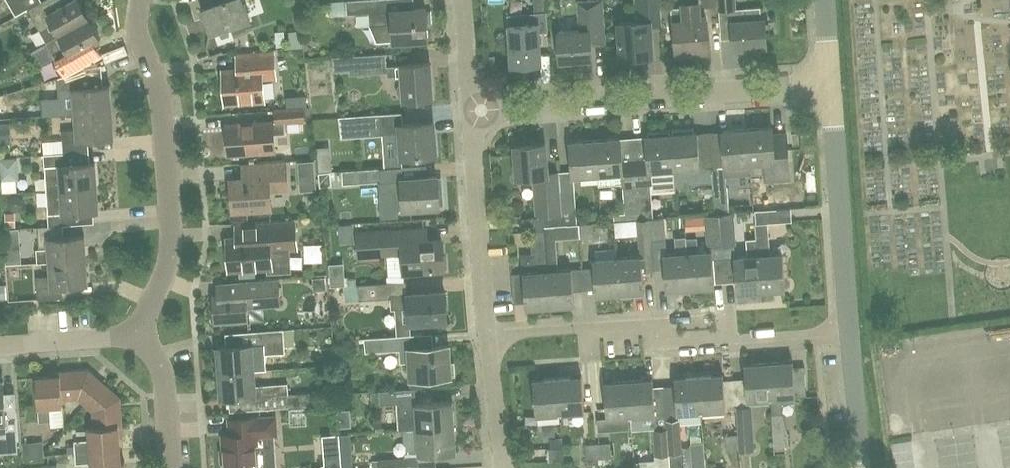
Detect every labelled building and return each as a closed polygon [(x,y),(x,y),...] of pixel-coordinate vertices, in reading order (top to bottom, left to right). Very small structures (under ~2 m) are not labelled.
[(60,35),(89,18),(79,0),(73,0),(54,11),(47,0),(44,0),(28,9),(40,30),(47,42),(60,35)] [(207,5),(202,7),(211,34),(251,21),(243,0),(205,0),(207,5)] [(392,41),(392,42),(428,39),(427,26),(432,26),(431,11),(426,11),(426,9),(415,9),(390,11),(390,0),(357,0),(346,1),(347,12),(347,15),(357,15),(368,14),(369,26),(370,26),(391,24),(392,41)] [(545,0),(533,0),(534,13),(546,12),(545,0)] [(580,1),(577,1),(578,22),(578,31),(556,32),(558,62),(590,60),(589,46),(607,45),(605,21),(604,21),(602,0),(591,0),(580,1)] [(638,12),(648,11),(649,22),(650,22),(650,25),(662,24),(660,0),(637,0),(638,12)] [(736,0),(718,0),(718,4),(717,4),(717,11),(737,10),(736,0)] [(253,18),(265,15),(261,2),(249,5),(253,18)] [(700,20),(699,7),(673,9),(671,11),(672,23),(674,23),(676,54),(708,52),(706,19),(700,20)] [(734,50),(766,47),(764,7),(744,9),(745,21),(732,22),(734,50)] [(638,12),(634,12),(635,23),(618,24),(620,58),(652,55),(650,25),(650,22),(649,22),(648,11),(638,12)] [(509,15),(510,25),(512,65),(540,64),(539,44),(538,34),(537,13),(509,15)] [(101,39),(89,18),(60,35),(47,42),(66,75),(84,65),(77,52),(101,39)] [(291,35),(293,51),(305,50),(303,33),(291,35)] [(237,56),(238,70),(223,71),(225,103),(265,100),(263,78),(276,77),(274,53),(237,56)] [(402,77),(402,84),(399,85),(396,89),(397,94),(399,97),(401,98),(403,98),(403,100),(432,99),(429,63),(401,65),(387,66),(385,54),(332,58),(333,71),(349,70),(350,76),(386,73),(387,78),(402,77)] [(76,114),(112,111),(110,86),(85,87),(83,70),(59,78),(60,100),(75,99),(76,114)] [(305,121),(305,120),(311,120),(310,108),(304,108),(276,110),(277,122),(273,123),(273,122),(227,125),(229,154),(275,151),(274,134),(286,134),(285,122),(305,121)] [(112,111),(76,114),(77,130),(63,131),(64,153),(89,151),(88,139),(114,137),(112,111)] [(399,126),(387,127),(386,114),(339,117),(341,138),(381,135),(382,143),(400,142),(401,158),(435,155),(433,123),(399,126)] [(747,129),(750,175),(763,174),(764,182),(789,180),(786,133),(772,134),(772,128),(747,129)] [(672,135),(670,135),(673,182),(674,182),(674,170),(688,169),(688,174),(711,172),(708,131),(696,132),(696,133),(694,133),(694,129),(672,131),(672,135)] [(726,176),(750,175),(747,129),(721,131),(721,132),(724,167),(725,176),(726,176)] [(673,182),(670,135),(670,131),(648,133),(648,137),(646,137),(648,161),(633,162),(637,220),(649,219),(654,218),(652,189),(663,188),(662,183),(673,182)] [(637,220),(633,162),(622,163),(620,139),(594,141),(597,176),(598,184),(622,182),(624,213),(616,213),(614,215),(614,222),(631,220),(636,220),(637,220)] [(572,178),(597,176),(594,141),(570,142),(572,178)] [(560,196),(559,181),(559,180),(547,181),(545,144),(515,146),(517,183),(534,182),(535,189),(547,188),(550,226),(563,225),(561,196),(560,196)] [(47,190),(97,187),(95,163),(70,165),(69,153),(44,155),(47,190)] [(270,191),(288,190),(286,161),(241,164),(242,179),(231,180),(233,210),(271,208),(270,191)] [(21,195),(21,164),(0,164),(0,180),(4,180),(4,195),(21,195)] [(380,194),(402,192),(403,210),(439,208),(439,205),(443,205),(442,190),(438,190),(438,179),(438,178),(437,177),(424,178),(402,179),(402,181),(393,181),(392,168),(385,168),(360,170),(361,183),(379,182),(380,194)] [(47,190),(48,204),(49,226),(74,224),(74,213),(99,211),(97,187),(47,190)] [(712,188),(713,214),(729,213),(727,187),(712,188)] [(563,225),(577,224),(574,195),(561,196),(563,225)] [(755,211),(757,238),(760,292),(785,290),(782,254),(770,255),(768,223),(771,223),(770,210),(755,211)] [(748,257),(736,257),(732,213),(720,214),(723,258),(734,258),(736,293),(760,292),(757,238),(746,239),(748,257)] [(706,215),(709,251),(698,251),(697,238),(686,238),(687,252),(690,288),(714,286),(712,259),(723,258),(720,214),(706,215)] [(545,231),(544,227),(544,217),(522,218),(523,232),(530,232),(545,231)] [(649,219),(650,234),(663,233),(662,218),(654,218),(649,219)] [(636,220),(639,257),(617,258),(619,294),(620,294),(620,298),(633,297),(633,293),(644,292),(642,272),(653,271),(650,234),(649,219),(637,220),(636,220)] [(235,227),(236,239),(228,239),(230,269),(272,267),(271,250),(297,248),(295,223),(235,227)] [(38,262),(86,259),(85,236),(64,237),(63,225),(38,227),(40,249),(38,254),(38,262)] [(404,272),(443,269),(441,240),(425,242),(424,230),(358,234),(360,256),(403,253),(404,272)] [(545,240),(545,231),(530,232),(531,245),(546,244),(545,240)] [(665,290),(690,288),(687,252),(686,238),(686,235),(676,236),(677,253),(663,254),(665,290)] [(547,272),(550,307),(574,306),(573,292),(572,270),(558,271),(556,239),(545,240),(546,244),(547,272)] [(595,296),(619,294),(617,258),(593,260),(595,296)] [(86,259),(38,262),(38,264),(50,263),(51,276),(37,277),(38,298),(63,297),(62,286),(88,284),(86,259)] [(538,272),(523,273),(525,303),(526,309),(550,307),(547,272),(538,272)] [(217,283),(218,296),(214,296),(215,321),(249,319),(248,306),(281,304),(278,278),(217,283)] [(385,299),(383,283),(344,286),(346,301),(359,300),(359,301),(385,299)] [(0,290),(0,301),(11,301),(10,290),(0,290)] [(391,296),(391,298),(392,310),(408,309),(409,323),(447,321),(445,292),(391,296)] [(1009,415),(1009,321),(885,338),(890,373),(897,351),(936,346),(937,356),(932,357),(923,354),(907,356),(909,366),(939,362),(930,389),(933,407),(932,409),(943,413),(950,389),(953,413),(966,412),(964,402),(965,402),(985,408),(987,419),(1009,415)] [(286,354),(285,347),(295,346),(294,329),(248,332),(249,345),(217,348),(219,374),(255,371),(254,356),(286,354)] [(401,349),(400,337),(365,339),(366,353),(400,351),(401,363),(410,362),(411,379),(451,377),(449,346),(401,349)] [(771,399),(772,415),(782,415),(781,399),(795,398),(793,368),(793,362),(769,364),(771,399)] [(746,401),(771,399),(769,364),(744,365),(746,401)] [(89,401),(104,384),(88,370),(61,372),(63,400),(86,398),(89,401)] [(310,392),(288,394),(288,384),(256,386),(255,371),(219,374),(221,399),(253,397),(254,410),(289,408),(289,407),(311,405),(310,392)] [(63,405),(63,400),(61,372),(49,373),(49,376),(36,377),(39,422),(51,421),(50,406),(63,405)] [(699,377),(701,412),(725,411),(723,375),(699,377)] [(557,379),(559,414),(584,413),(581,377),(557,379)] [(677,414),(701,412),(699,377),(674,378),(677,414)] [(535,416),(559,414),(557,379),(533,380),(535,416)] [(628,382),(631,417),(655,416),(653,380),(628,382)] [(0,382),(0,442),(17,441),(19,441),(17,411),(6,412),(4,393),(4,382),(0,382)] [(631,417),(628,382),(604,383),(606,418),(606,419),(631,417)] [(900,399),(912,395),(908,382),(896,386),(900,399)] [(94,427),(122,425),(120,397),(104,384),(89,401),(93,404),(94,427)] [(399,431),(416,430),(454,427),(452,401),(416,404),(416,401),(411,401),(410,389),(379,391),(380,405),(397,403),(399,431)] [(738,431),(739,435),(740,450),(740,451),(755,450),(752,405),(737,406),(738,431)] [(352,432),(352,415),(338,415),(339,432),(352,432)] [(223,436),(225,467),(257,467),(256,450),(259,449),(258,437),(277,435),(276,417),(257,418),(229,420),(230,435),(223,436)] [(666,419),(667,428),(669,463),(683,462),(682,453),(683,453),(681,418),(666,419)] [(76,453),(121,449),(120,437),(123,437),(122,425),(94,427),(89,428),(90,440),(75,441),(76,453)] [(454,427),(416,430),(418,456),(455,453),(454,427)] [(667,428),(654,429),(655,455),(656,454),(657,463),(669,463),(667,428)] [(774,447),(789,445),(788,433),(773,434),(774,447)] [(353,465),(354,464),(351,434),(340,435),(342,461),(342,467),(353,467),(353,465)] [(726,451),(740,450),(739,435),(725,435),(726,451)] [(550,438),(551,449),(548,449),(549,462),(563,461),(563,448),(563,437),(550,438)] [(43,441),(23,442),(24,462),(45,461),(43,441)] [(599,444),(600,459),(611,458),(610,443),(599,444)] [(584,460),(600,459),(599,444),(583,445),(584,460)] [(76,453),(76,464),(91,463),(92,467),(125,467),(125,461),(121,462),(121,449),(76,453)] [(409,459),(379,460),(379,467),(410,467),(409,459)]
